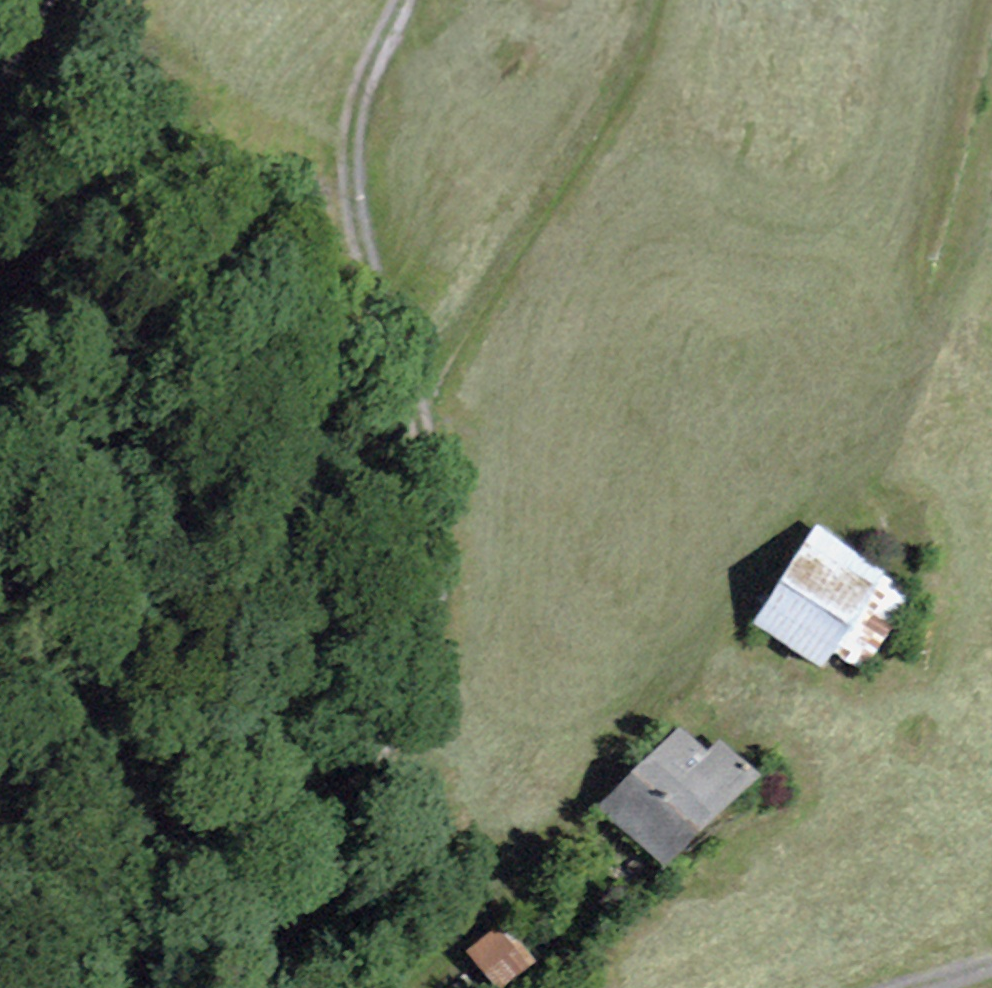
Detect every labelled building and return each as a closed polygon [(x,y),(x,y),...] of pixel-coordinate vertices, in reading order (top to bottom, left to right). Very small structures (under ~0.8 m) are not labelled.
[(887,583),(819,535),(759,619),(827,667),(887,583)] [(676,732),(583,826),(649,890),(760,778),(722,741),(704,759),(676,732)] [(470,960),(491,987),(514,987),(536,971),(507,933),(470,960)]
